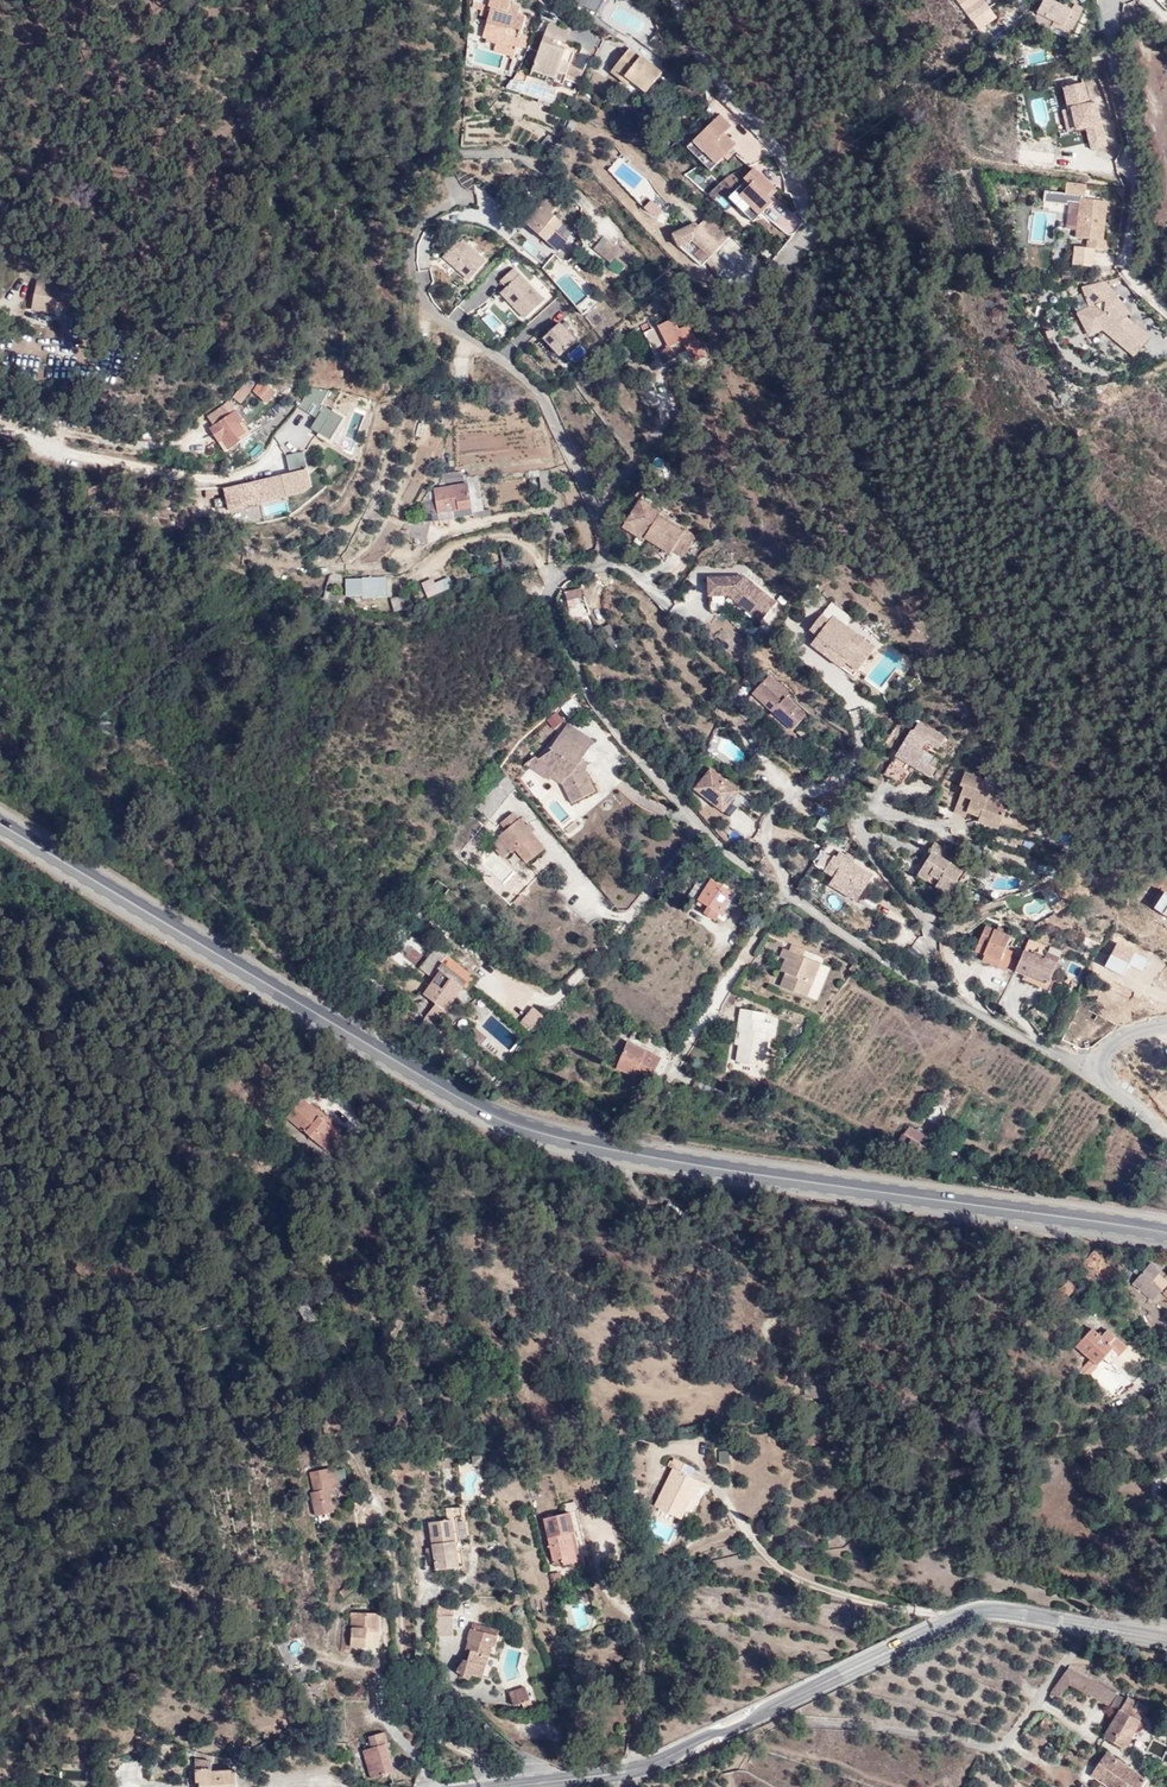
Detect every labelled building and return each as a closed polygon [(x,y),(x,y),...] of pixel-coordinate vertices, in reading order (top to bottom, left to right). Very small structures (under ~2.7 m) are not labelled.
[(515,40),(515,38),(523,42),(528,31),(525,30),(523,33),(518,31),(526,10),(508,2),(508,0),(491,0),(481,27),(495,32),(515,40)] [(598,11),(602,0),(575,0),(574,3),(598,11)] [(965,10),(981,29),(997,15),(985,0),(977,0),(965,10)] [(1034,16),(1070,33),(1082,9),(1062,0),(1042,0),(1034,16)] [(568,29),(548,20),(526,71),(547,81),(549,77),(558,81),(563,71),(576,77),(580,67),(567,61),(572,50),(550,40),(553,35),(563,40),(568,29)] [(511,50),(515,40),(495,32),(491,42),(511,50)] [(628,49),(611,67),(627,82),(641,95),(657,76),(628,49)] [(627,82),(611,67),(606,71),(623,87),(627,82)] [(1076,120),(1081,140),(1105,134),(1101,120),(1097,121),(1092,115),(1086,93),(1067,98),(1073,120),(1076,120)] [(686,145),(712,169),(732,149),(751,167),(767,150),(738,122),(734,126),(718,111),(686,145)] [(1092,115),(1097,121),(1101,120),(1099,112),(1092,115)] [(1067,121),(1073,143),(1081,140),(1076,120),(1073,120),(1067,121)] [(760,160),(727,194),(753,219),(774,198),(770,193),(782,181),(760,160)] [(1076,211),(1088,212),(1085,246),(1097,247),(1097,256),(1115,258),(1115,250),(1112,249),(1113,227),(1111,227),(1111,222),(1114,220),(1115,211),(1092,209),(1093,195),(1073,193),(1072,205),(1064,204),(1064,214),(1076,214),(1076,211)] [(645,208),(656,218),(668,204),(657,194),(645,208)] [(478,204),(487,211),(494,201),(484,196),(478,204)] [(794,237),(808,220),(794,208),(791,212),(774,199),(763,212),(794,237)] [(494,201),(487,211),(500,222),(510,208),(494,201)] [(1051,213),(1064,214),(1064,204),(1052,203),(1051,213)] [(552,218),(540,208),(517,233),(550,262),(561,250),(548,240),(554,232),(546,226),(552,218)] [(712,243),(723,232),(701,211),(691,222),(712,243)] [(693,263),(712,243),(691,222),(688,219),(666,229),(671,242),(693,263)] [(469,282),(488,260),(459,235),(440,258),(469,282)] [(615,269),(623,259),(614,253),(611,255),(597,245),(587,256),(606,270),(609,266),(615,269)] [(625,260),(623,259),(615,269),(622,274),(628,267),(623,264),(625,260)] [(494,282),(523,317),(544,300),(516,265),(494,282)] [(575,305),(587,295),(562,265),(550,274),(575,305)] [(81,301),(84,291),(57,283),(48,313),(71,320),(74,312),(84,315),(88,303),(81,301)] [(1118,289),(1094,295),(1101,316),(1098,318),(1107,338),(1114,333),(1147,363),(1161,347),(1147,335),(1146,333),(1143,336),(1135,329),(1142,321),(1137,314),(1129,310),(1118,306),(1118,289)] [(1137,314),(1118,289),(1118,306),(1129,310),(1137,314)] [(583,312),(596,302),(590,294),(577,305),(583,312)] [(1107,338),(1098,318),(1089,322),(1101,344),(1107,338)] [(559,354),(577,337),(560,319),(542,335),(559,354)] [(1149,332),(1142,321),(1135,329),(1143,336),(1146,333),(1147,335),(1149,332)] [(652,336),(650,327),(639,330),(657,376),(671,370),(667,358),(685,352),(692,374),(707,369),(697,338),(682,342),(677,328),(652,336)] [(1107,338),(1101,344),(1113,337),(1145,365),(1147,363),(1114,333),(1107,338)] [(293,399),(287,393),(281,400),(294,411),(304,401),(296,394),(293,399)] [(278,401),(270,394),(259,407),(265,413),(278,401)] [(312,429),(333,437),(343,413),(321,404),(312,429)] [(207,415),(211,422),(227,413),(223,406),(207,415)] [(351,409),(345,437),(355,439),(362,411),(351,409)] [(235,427),(241,436),(257,425),(251,416),(235,427)] [(257,425),(241,436),(237,439),(254,462),(279,443),(263,421),(257,425)] [(286,453),(288,468),(307,465),(304,450),(286,453)] [(309,467),(223,484),(228,511),(285,499),(284,494),(313,489),(309,467)] [(541,496),(552,495),(549,469),(538,470),(541,496)] [(540,500),(536,475),(526,476),(529,501),(540,500)] [(461,516),(454,482),(420,488),(425,522),(461,516)] [(473,509),(482,508),(481,497),(472,498),(473,509)] [(286,498),(262,500),(263,513),(287,511),(286,498)] [(642,499),(627,521),(647,535),(646,538),(669,555),(671,552),(681,559),(695,538),(684,531),(683,533),(660,516),(661,512),(642,499)] [(409,541),(414,523),(397,519),(393,537),(409,541)] [(647,535),(627,521),(624,526),(644,540),(646,538),(647,535)] [(367,572),(346,569),(346,572),(328,570),(325,585),(342,588),(342,590),(364,593),(367,572)] [(449,575),(422,582),(426,595),(453,588),(449,575)] [(770,609),(737,586),(700,590),(703,609),(722,606),(755,629),(770,609)] [(582,599),(581,591),(566,593),(567,601),(582,599)] [(404,594),(390,597),(393,610),(407,607),(404,594)] [(852,679),(871,650),(828,622),(824,626),(816,621),(806,636),(814,641),(808,650),(852,679)] [(788,702),(767,683),(751,702),(751,705),(746,710),(759,721),(765,715),(791,738),(805,723),(785,706),(788,702)] [(557,711),(546,719),(553,728),(564,721),(557,711)] [(563,731),(589,749),(594,740),(569,723),(563,731)] [(951,741),(937,732),(935,736),(923,728),(918,737),(916,736),(890,779),(907,791),(916,777),(913,775),(916,769),(936,781),(941,772),(929,765),(933,757),(929,754),(933,746),(944,752),(951,741)] [(573,804),(597,792),(587,773),(577,766),(582,759),(589,749),(563,731),(551,749),(553,751),(539,760),(551,769),(548,773),(553,776),(564,784),(573,804)] [(536,758),(526,764),(550,781),(553,776),(548,773),(551,769),(539,760),(536,758)] [(577,766),(587,773),(588,763),(582,759),(577,766)] [(725,811),(741,787),(709,766),(692,789),(725,811)] [(968,819),(970,815),(973,808),(985,812),(982,819),(1002,827),(1007,814),(999,810),(1001,804),(987,799),(991,791),(980,784),(982,780),(966,775),(962,786),(965,788),(955,814),(968,819)] [(729,819),(748,836),(758,825),(739,808),(729,819)] [(973,808),(970,815),(980,819),(982,819),(985,812),(973,808)] [(546,847),(516,811),(502,822),(506,827),(499,835),(512,852),(516,849),(527,862),(546,847)] [(1000,833),(1002,827),(982,819),(980,819),(978,823),(1000,833)] [(567,829),(571,834),(580,827),(576,822),(567,829)] [(933,856),(923,872),(932,878),(940,883),(935,890),(948,899),(962,875),(949,867),(954,858),(934,846),(929,854),(933,856)] [(836,862),(831,871),(841,876),(837,883),(834,890),(855,902),(859,895),(865,899),(876,880),(849,865),(851,861),(843,856),(839,863),(836,862)] [(841,876),(831,871),(828,877),(837,883),(841,876)] [(932,878),(923,872),(918,878),(928,885),(932,878)] [(708,883),(699,878),(687,898),(696,903),(708,883)] [(728,908),(732,911),(741,897),(711,879),(708,883),(698,901),(709,907),(704,914),(716,922),(721,914),(724,916),(728,908)] [(861,905),(865,899),(859,895),(855,902),(861,905)] [(974,954),(982,958),(997,965),(995,971),(1004,975),(1005,972),(1012,956),(1005,953),(1010,940),(985,930),(974,954)] [(805,957),(808,950),(793,944),(790,951),(805,957)] [(781,957),(786,959),(800,965),(795,977),(787,974),(782,986),(808,997),(821,963),(805,957),(790,951),(784,948),(781,957)] [(470,991),(479,980),(447,955),(442,961),(445,964),(440,970),(443,972),(424,996),(445,1012),(452,1004),(453,1005),(466,989),(470,991)] [(1022,955),(1019,960),(1012,976),(1022,980),(1045,991),(1055,970),(1043,964),(1042,964),(1022,955)] [(1019,960),(1012,956),(1005,972),(1012,976),(1019,960)] [(997,965),(982,958),(979,964),(995,971),(997,965)] [(1044,958),(1042,964),(1043,964),(1055,970),(1058,964),(1044,958)] [(786,959),(781,971),(795,977),(800,965),(786,959)] [(1064,973),(1075,979),(1082,967),(1071,961),(1064,973)] [(1045,991),(1022,980),(1019,986),(1046,998),(1048,992),(1045,991)] [(765,1022),(766,1011),(748,1009),(747,1019),(765,1022)] [(740,1045),(738,1061),(765,1065),(770,1034),(773,1035),(774,1024),(765,1022),(747,1019),(740,1018),(738,1030),(742,1030),(740,1045)] [(647,1084),(661,1059),(628,1040),(619,1067),(637,1076),(636,1078),(647,1084)] [(343,1129),(305,1095),(290,1111),(328,1142),(343,1129)] [(934,1105),(925,1117),(934,1124),(943,1111),(934,1105)] [(928,1146),(923,1143),(929,1136),(911,1126),(905,1133),(896,1147),(905,1152),(904,1155),(918,1163),(923,1154),(928,1146)] [(941,1136),(938,1142),(960,1155),(965,1150),(941,1136)] [(923,1154),(931,1159),(935,1150),(928,1146),(923,1154)] [(1165,1278),(1166,1276),(1166,1274),(1152,1261),(1150,1264),(1161,1273),(1160,1273),(1165,1278)] [(1165,1278),(1160,1273),(1161,1273),(1150,1264),(1133,1283),(1154,1301),(1162,1291),(1166,1295),(1166,1276),(1165,1278)] [(1056,1308),(1075,1287),(1066,1279),(1047,1300),(1056,1308)] [(317,1321),(304,1295),(286,1304),(298,1325),(304,1321),(307,1327),(317,1321)] [(1125,1348),(1106,1331),(1099,1338),(1090,1329),(1074,1346),(1088,1360),(1095,1366),(1101,1359),(1110,1349),(1118,1356),(1125,1348)] [(1109,1366),(1118,1356),(1110,1349),(1101,1359),(1109,1366)] [(1095,1366),(1088,1360),(1084,1364),(1091,1370),(1095,1366)] [(1085,1377),(1091,1370),(1084,1364),(1078,1371),(1085,1377)] [(694,1467),(675,1458),(671,1466),(674,1468),(655,1506),(681,1518),(692,1497),(687,1494),(695,1478),(690,1476),(694,1467)] [(315,1491),(311,1492),(317,1516),(336,1511),(330,1488),(339,1486),(335,1467),(311,1473),(315,1491)] [(344,1468),(335,1470),(339,1486),(348,1484),(344,1468)] [(703,1482),(695,1478),(687,1494),(692,1497),(695,1498),(703,1482)] [(575,1502),(563,1505),(565,1514),(569,1513),(577,1511),(575,1502)] [(458,1506),(447,1507),(448,1516),(459,1515),(458,1506)] [(565,1514),(545,1518),(556,1567),(580,1562),(576,1542),(580,1541),(578,1531),(573,1532),(569,1513),(565,1514)] [(452,1519),(430,1522),(433,1547),(434,1557),(436,1570),(458,1567),(452,1519)] [(1071,1581),(1082,1586),(1086,1577),(1075,1572),(1071,1581)] [(340,1591),(344,1598),(354,1591),(350,1585),(340,1591)] [(454,1616),(454,1604),(436,1605),(437,1616),(454,1616)] [(368,1648),(368,1632),(380,1632),(380,1613),(352,1613),(352,1629),(343,1629),(343,1653),(356,1654),(356,1648),(368,1648)] [(454,1616),(437,1616),(437,1636),(454,1636),(454,1616)] [(497,1636),(499,1630),(473,1622),(471,1628),(497,1636)] [(497,1636),(471,1628),(467,1639),(469,1639),(466,1649),(471,1651),(468,1661),(463,1660),(455,1672),(468,1680),(472,1675),(482,1677),(491,1645),(494,1646),(497,1636)] [(382,1631),(380,1632),(368,1632),(368,1648),(382,1648),(382,1631)] [(1157,1713),(1137,1702),(1136,1704),(1079,1673),(1064,1693),(1061,1698),(1070,1701),(1079,1688),(1131,1715),(1115,1742),(1134,1752),(1157,1713)] [(322,1675),(309,1682),(313,1688),(325,1681),(322,1675)] [(509,1692),(514,1706),(522,1703),(531,1700),(526,1686),(509,1692)] [(531,1700),(522,1703),(524,1709),(533,1706),(531,1700)] [(370,1737),(373,1748),(364,1750),(372,1779),(395,1772),(387,1744),(389,1744),(386,1732),(370,1737)] [(1143,1779),(1104,1753),(1089,1775),(1107,1786),(1138,1786),(1143,1779)] [(213,1770),(212,1761),(195,1759),(196,1771),(213,1770)] [(213,1770),(196,1771),(197,1783),(201,1783),(201,1786),(238,1786),(237,1771),(213,1773),(213,1770)] [(117,1771),(101,1773),(101,1786),(119,1786),(117,1771)]
